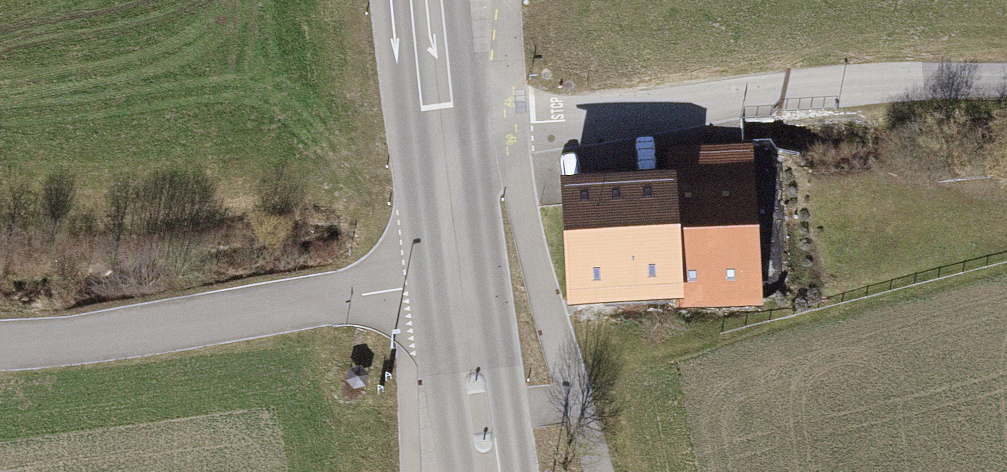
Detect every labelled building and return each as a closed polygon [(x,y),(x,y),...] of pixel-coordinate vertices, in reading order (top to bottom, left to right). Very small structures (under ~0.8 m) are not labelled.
[(673,197),(568,204),(573,300),(755,290),(747,153),(671,157),(673,197)]
